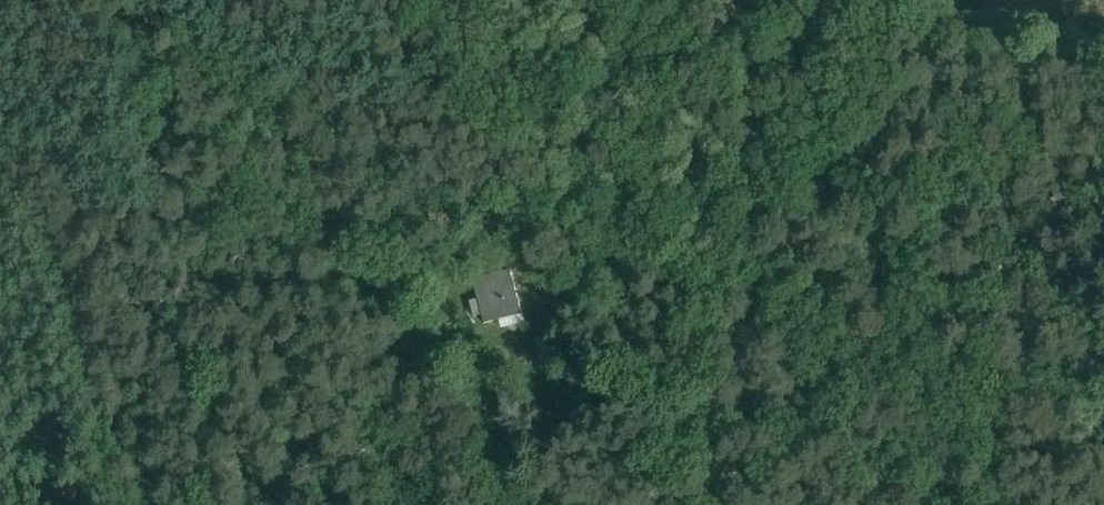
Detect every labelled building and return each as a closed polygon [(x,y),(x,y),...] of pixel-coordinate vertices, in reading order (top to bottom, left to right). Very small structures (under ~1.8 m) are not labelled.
[(486,324),(523,315),(511,270),(474,279),(479,298),(470,301),(474,317),(484,315),(486,324)]
